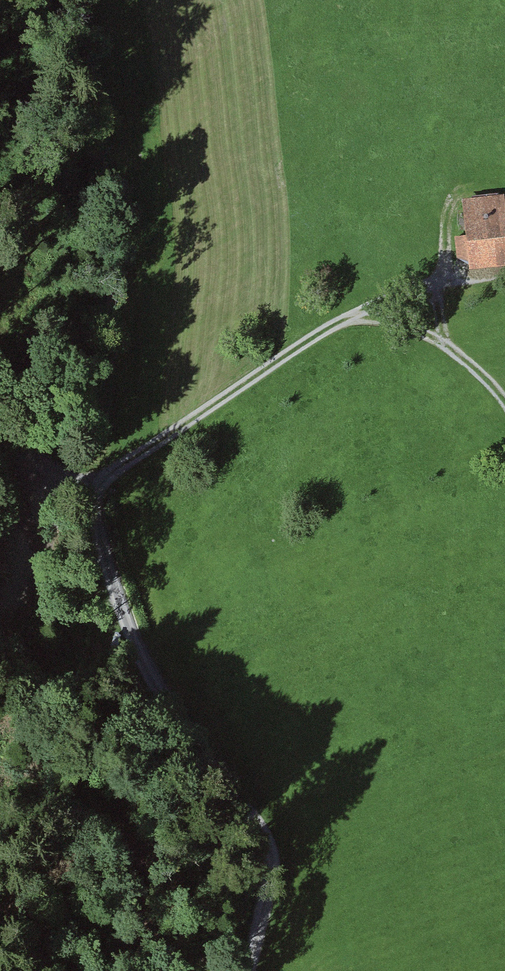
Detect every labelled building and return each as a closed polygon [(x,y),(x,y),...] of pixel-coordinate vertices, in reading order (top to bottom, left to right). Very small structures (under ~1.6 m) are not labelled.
[(448,202),(454,273),(504,270),(504,215),(502,198),(448,202)]
